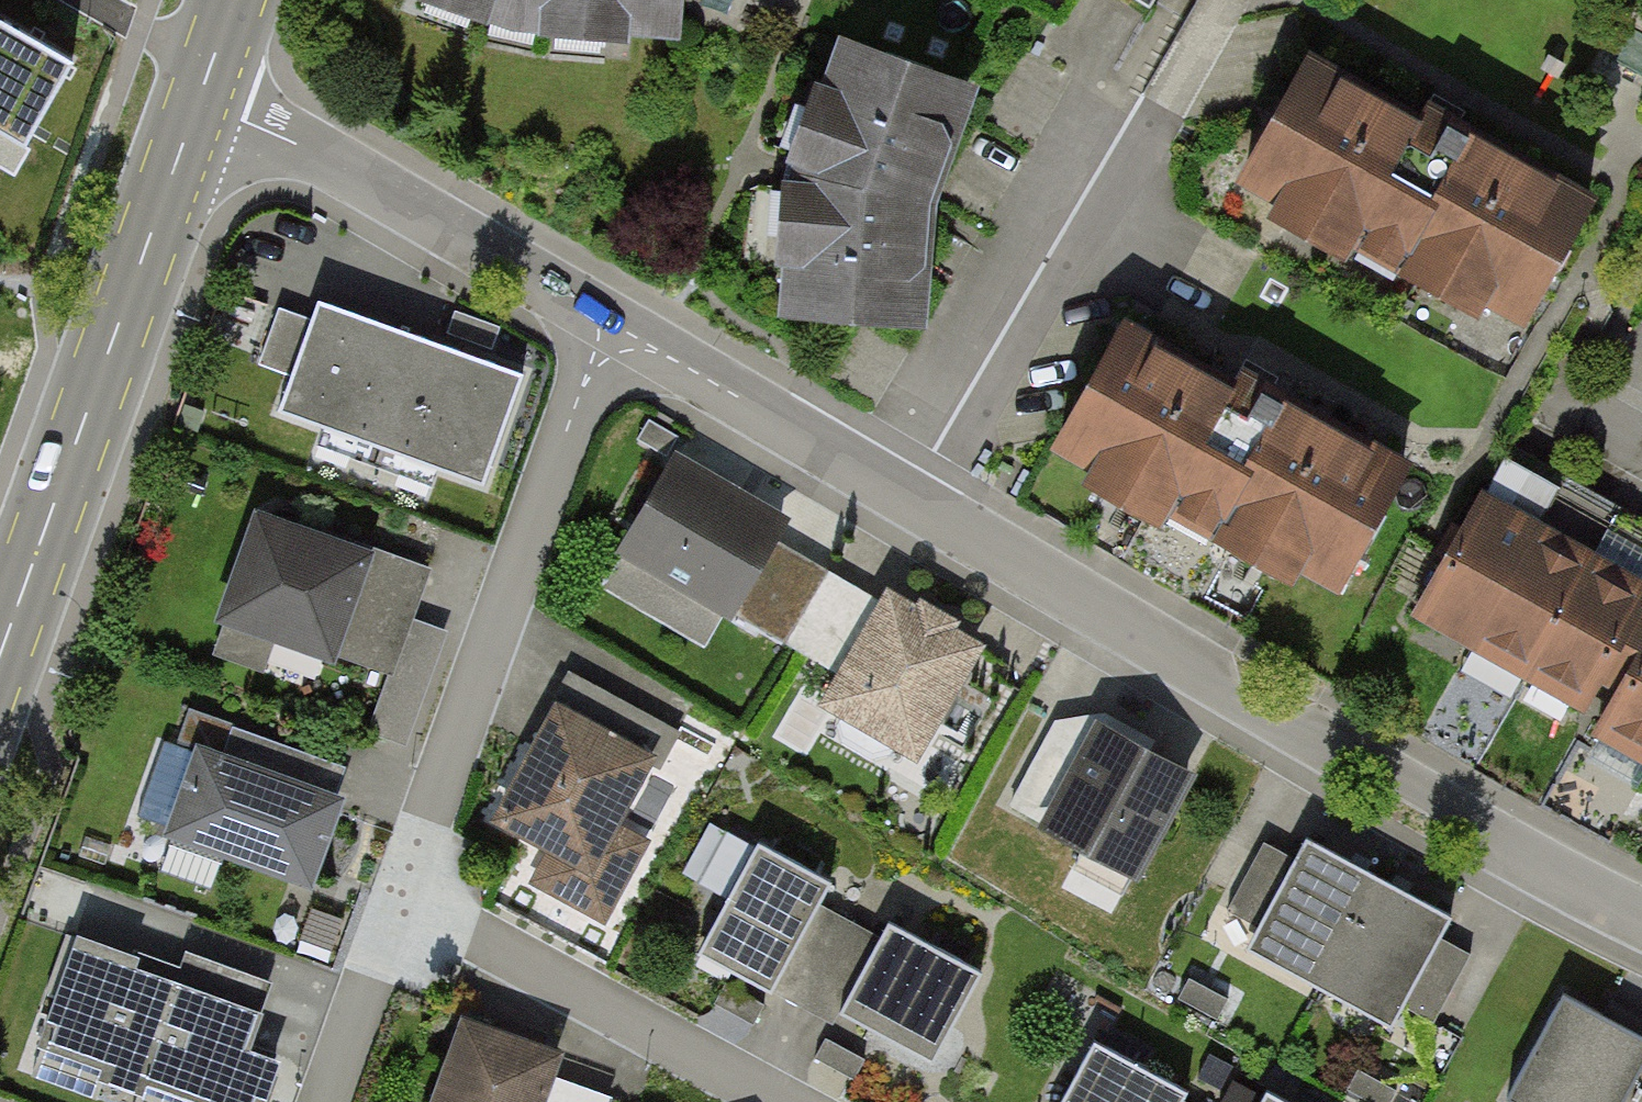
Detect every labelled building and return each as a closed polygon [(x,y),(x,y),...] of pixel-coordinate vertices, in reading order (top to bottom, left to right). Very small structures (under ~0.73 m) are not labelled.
[(513,19),(680,31),(682,0),(462,0),(513,19)] [(0,15),(0,134),(23,147),(75,57),(0,15)] [(789,318),(931,323),(936,205),(979,84),(851,34),(800,174),(789,318)] [(1234,184),(1386,268),(1393,256),(1448,157),(1296,73),(1234,184)] [(1448,157),(1393,256),(1517,324),(1578,213),(1454,145),(1448,157)] [(294,417),(493,485),(529,380),(330,313),(294,417)] [(1056,445),(1208,528),(1215,516),(1270,417),(1117,334),(1056,445)] [(1270,417),(1215,516),(1338,584),(1399,474),(1276,406),(1270,417)] [(723,614),(789,653),(830,586),(768,548),(781,527),(685,469),(625,568),(717,624),(723,614)] [(1398,608),(1566,702),(1628,591),(1460,498),(1398,608)] [(209,620),(318,658),(322,647),(387,670),(420,575),(246,515),(209,620)] [(823,708),(911,761),(975,655),(887,602),(879,615),(830,586),(789,653),(838,683),(823,708)] [(1641,765),(1641,625),(1582,732),(1641,765)] [(530,885),(599,923),(641,847),(600,824),(632,765),(655,777),(676,740),(564,679),(544,715),(539,712),(480,819),(546,855),(530,885)] [(1039,826),(1133,879),(1189,781),(1095,728),(1039,826)] [(158,838),(292,888),(324,801),(190,752),(158,838)] [(1233,952),(1371,1029),(1386,1002),(1431,1027),(1468,961),(1423,936),(1434,917),(1296,840),(1284,862),(1260,848),(1221,918),(1245,931),(1233,952)] [(806,1012),(856,926),(820,906),(831,888),(762,849),(703,953),(806,1012)] [(844,1017),(932,1068),(983,980),(895,930),(887,944),(856,926),(806,1012),(837,1029),(844,1017)] [(78,940),(36,1058),(160,1101),(267,1101),(279,1069),(247,1057),(273,986),(186,955),(180,970),(135,954),(133,959),(78,940)] [(1636,1048),(1549,1003),(1498,1101),(1500,1101),(1641,1101),(1641,1037),(1636,1048)] [(417,1101),(600,1101),(601,1100),(538,1077),(544,1059),(445,1024),(417,1101)] [(1182,1096),(1095,1046),(1063,1101),(1193,1101),(1182,1096)]
